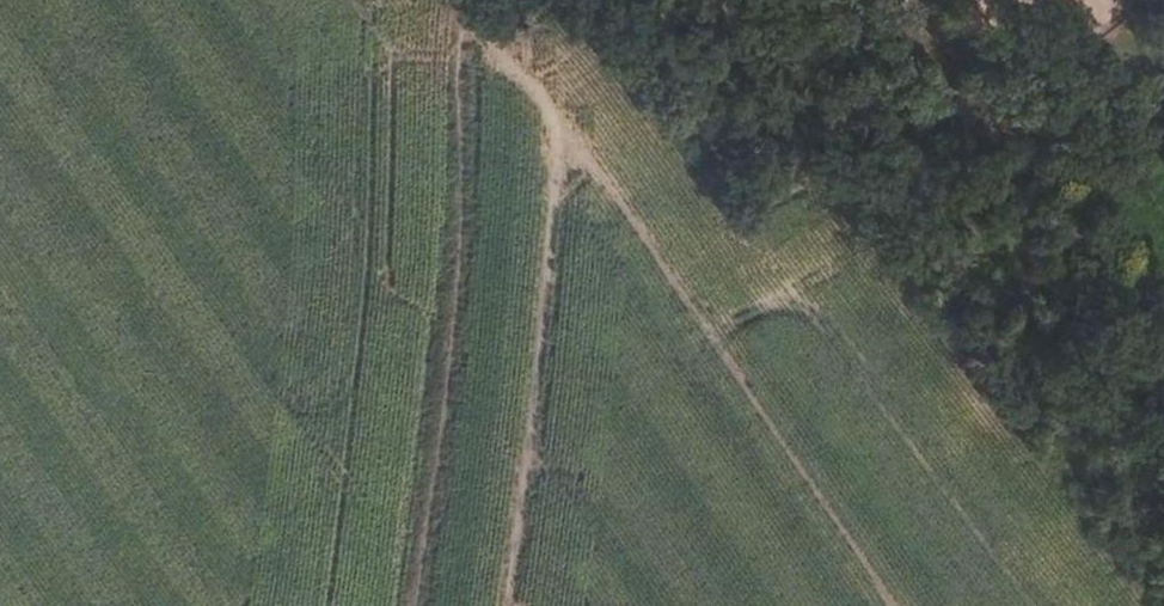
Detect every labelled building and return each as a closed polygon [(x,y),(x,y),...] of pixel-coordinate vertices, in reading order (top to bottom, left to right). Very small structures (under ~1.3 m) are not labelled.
[(1123,20),(1110,0),(1056,0),(1084,44),(1123,20)]
